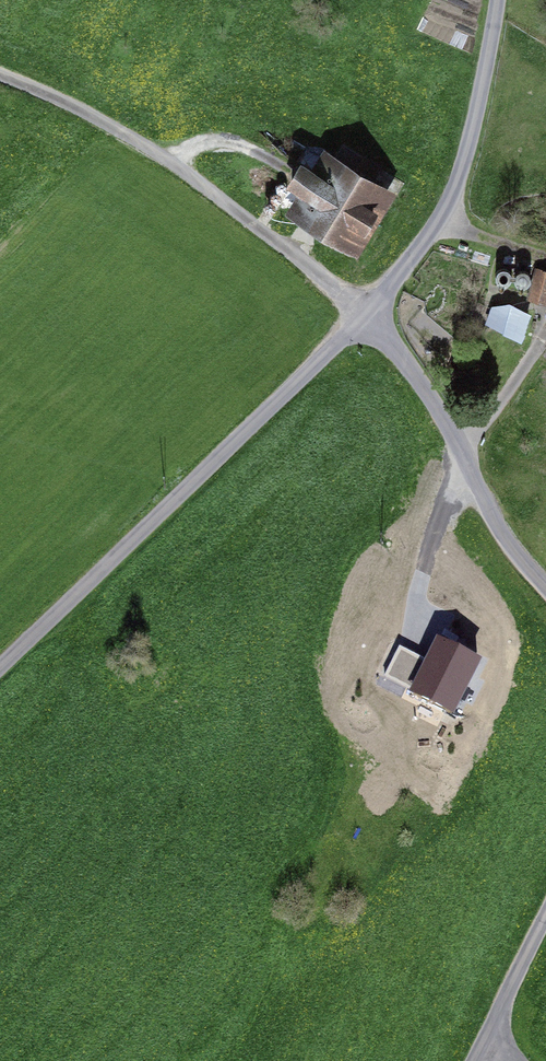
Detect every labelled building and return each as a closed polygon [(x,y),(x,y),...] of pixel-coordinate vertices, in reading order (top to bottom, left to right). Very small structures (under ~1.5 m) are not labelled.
[(299,204),(362,247),(397,197),(333,153),(299,204)] [(524,338),(533,311),(494,299),(485,326),(524,338)] [(400,696),(447,721),(471,677),(431,656),(425,667),(417,663),(400,696)]
